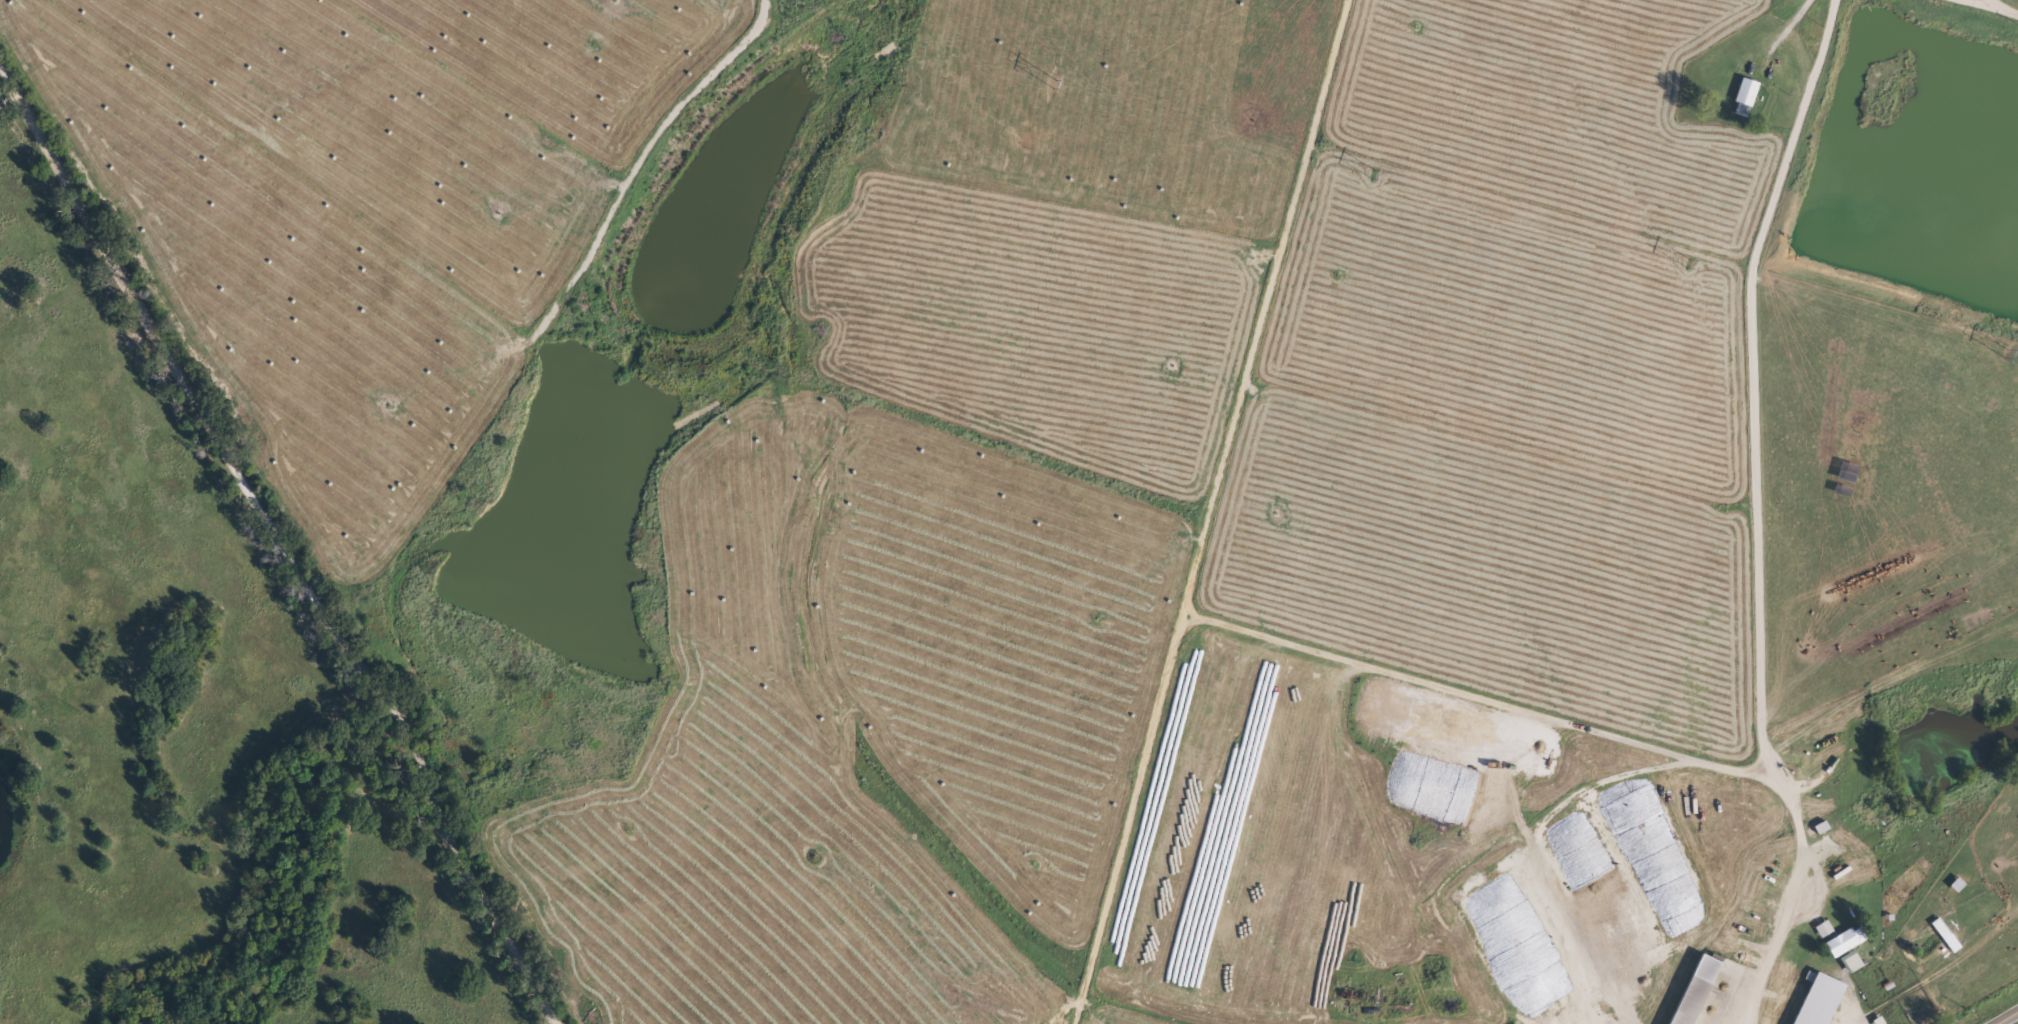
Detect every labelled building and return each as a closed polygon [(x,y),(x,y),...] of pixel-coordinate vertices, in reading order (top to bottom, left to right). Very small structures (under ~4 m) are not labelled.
[(1757,82),(1748,108),(1733,102),(1742,77),(1757,82)] [(1705,932),(1684,941),(1687,947),(1677,952),(1606,806),(1616,801),(1614,796),(1635,786),(1705,932)] [(1654,981),(1647,984),(1650,993),(1639,998),(1578,854),(1585,851),(1580,838),(1591,833),(1654,981)] [(1614,852),(1623,849),(1650,908),(1641,913),(1614,852)] [(1528,889),(1589,1023),(1561,1023),(1549,996),(1544,998),(1549,1009),(1540,1013),(1503,931),(1512,927),(1501,901),(1528,889)] [(1858,943),(1833,957),(1824,942),(1850,928),(1858,943)] [(1843,984),(1825,1023),(1790,1023),(1814,971),(1843,984)] [(1708,982),(1691,1023),(1668,1023),(1688,974),(1708,982)]
